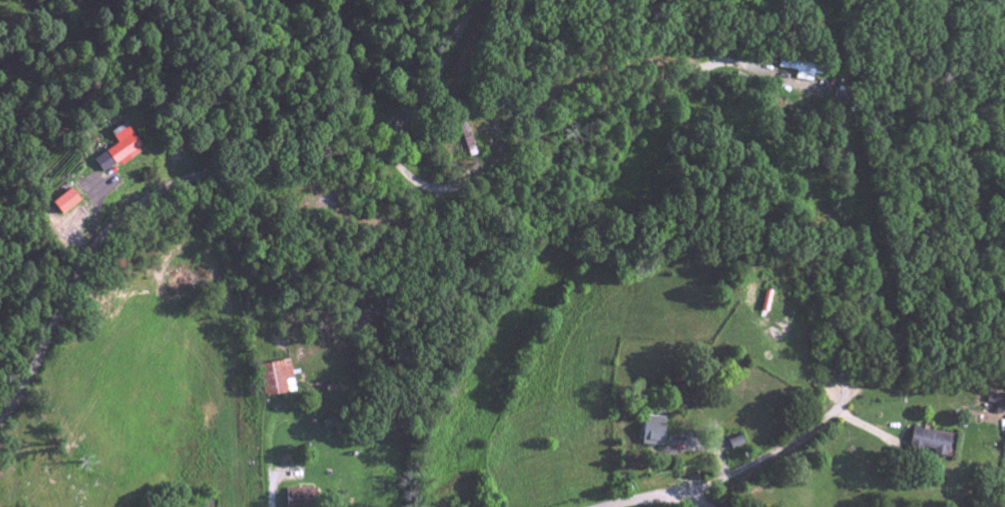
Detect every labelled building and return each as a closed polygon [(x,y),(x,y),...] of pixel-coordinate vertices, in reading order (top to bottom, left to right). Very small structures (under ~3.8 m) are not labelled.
[(814,66),(778,61),(776,71),(795,73),(794,82),(811,84),(814,66)] [(99,166),(102,170),(125,153),(108,129),(94,139),(98,146),(74,163),(84,177),(99,166)] [(61,204),(50,191),(32,207),(42,219),(61,204)] [(294,396),(291,363),(256,367),(259,399),(294,396)] [(640,448),(665,449),(666,420),(641,419),(640,448)] [(949,439),(911,429),(905,449),(944,459),(949,439)] [(729,453),(745,447),(741,437),(726,443),(729,453)] [(317,492),(285,491),(284,506),(316,506),(317,492)]
